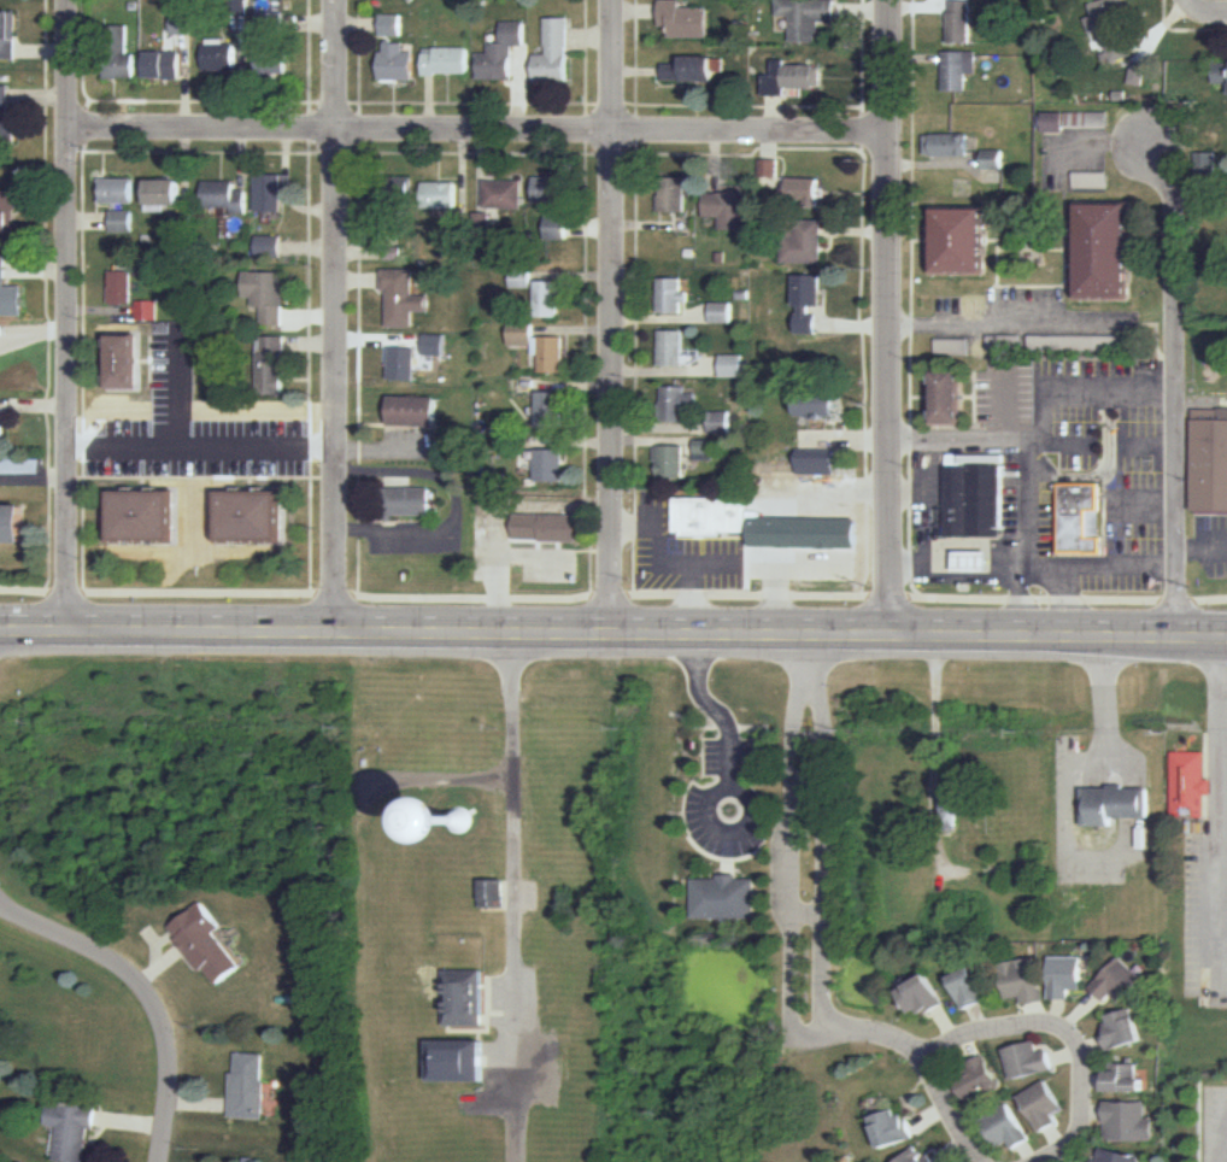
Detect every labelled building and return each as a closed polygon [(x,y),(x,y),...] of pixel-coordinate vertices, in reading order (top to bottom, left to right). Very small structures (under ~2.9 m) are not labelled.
[(662,25),(670,25),(671,37),(714,36),(712,4),(682,5),(682,0),(661,0),(662,25)] [(777,13),(777,0),(840,0),(840,22),(822,22),(822,43),(793,43),(793,13),(777,13)] [(951,42),(975,42),(975,0),(951,0),(951,42)] [(1092,4),(1096,14),(1087,18),(1092,34),(1100,31),(1112,63),(1146,51),(1129,0),(1102,0),(1092,4)] [(20,59),(20,8),(0,8),(0,59),(20,59)] [(259,75),(293,75),(293,48),(275,48),(275,34),(288,34),(288,10),(259,10),(259,75)] [(173,33),(192,32),(192,12),(173,13),(173,33)] [(381,13),(381,35),(404,35),(404,13),(381,13)] [(536,81),(536,53),(545,53),(546,17),(568,17),(568,82),(536,81)] [(479,81),(479,53),(489,52),(489,45),(501,45),(500,20),(524,20),(524,42),(515,46),(515,81),(479,81)] [(106,25),(108,78),(140,77),(139,53),(131,53),(130,25),(106,25)] [(381,41),(381,78),(416,77),(416,51),(407,51),(407,40),(381,41)] [(206,43),(207,72),(240,72),(239,42),(206,43)] [(425,48),(469,47),(470,74),(425,75),(425,48)] [(944,51),(976,51),(975,75),(967,74),(967,90),(943,90),(944,51)] [(148,52),(148,77),(184,78),(186,53),(148,52)] [(664,63),(682,64),(682,54),(720,57),(718,86),(663,84),(664,63)] [(1217,57),(1226,57),(1226,83),(1216,83),(1217,57)] [(765,96),(767,75),(776,75),(776,61),(818,63),(817,89),(791,89),(791,96),(765,96)] [(1143,85),(1147,64),(1134,61),(1129,83),(1143,85)] [(18,142),(17,83),(0,83),(0,142),(18,142)] [(1044,131),(1066,131),(1066,111),(1045,111),(1044,131)] [(926,134),(969,134),(969,157),(924,157),(926,134)] [(1003,149),(983,149),(983,168),(1003,168),(1003,149)] [(1218,151),(1198,151),(1198,172),(1218,172),(1218,151)] [(759,175),(778,176),(778,158),(760,158),(759,175)] [(258,172),(259,211),(286,210),(286,193),(300,193),(300,171),(258,172)] [(535,175),(536,204),(573,203),(571,172),(535,175)] [(102,177),(102,204),(141,203),(141,176),(102,177)] [(378,176),(377,205),(415,205),(415,176),(378,176)] [(206,180),(209,209),(229,207),(229,213),(251,213),(249,188),(240,189),(240,177),(206,180)] [(659,177),(659,212),(687,212),(687,177),(659,177)] [(785,177),(785,200),(808,199),(808,209),(823,209),(822,177),(785,177)] [(152,178),(152,213),(182,213),(183,180),(152,178)] [(486,178),(486,205),(523,205),(523,178),(486,178)] [(424,181),(424,204),(456,204),(456,181),(424,181)] [(22,234),(20,190),(0,191),(0,235),(22,234)] [(708,192),(708,217),(724,217),(724,229),(750,229),(750,192),(708,192)] [(1084,203),(1085,300),(1135,300),(1135,201),(1084,203)] [(939,207),(940,275),(992,274),(992,206),(939,207)] [(113,231),(134,230),(134,210),(113,210),(113,231)] [(545,238),(565,238),(565,215),(545,215),(545,238)] [(785,260),(786,227),(796,227),(796,217),(826,218),(824,263),(785,260)] [(259,235),(259,262),(286,262),(284,235),(259,235)] [(25,309),(25,287),(10,283),(10,252),(0,252),(0,309),(25,309)] [(111,268),(110,300),(134,301),(135,269),(111,268)] [(245,271),(246,297),(254,297),(254,307),(264,307),(265,324),(286,323),(284,270),(245,271)] [(389,271),(391,329),(417,329),(417,313),(430,313),(430,294),(411,294),(411,270),(389,271)] [(511,286),(531,287),(531,271),(512,271),(511,286)] [(797,274),(797,334),(820,334),(821,315),(812,312),(812,304),(823,304),(824,274),(797,274)] [(658,277),(658,312),(682,312),(682,300),(689,300),(689,277),(658,277)] [(535,278),(535,316),(560,316),(560,278),(535,278)] [(159,300),(137,299),(137,319),(159,319),(159,300)] [(730,322),(731,301),(710,301),(709,322),(730,322)] [(658,329),(659,368),(685,366),(683,328),(658,329)] [(258,334),(262,395),(289,394),(287,333),(258,334)] [(445,334),(425,333),(423,354),(444,355),(445,334)] [(113,334),(113,389),(142,389),(143,334),(113,334)] [(541,336),(541,375),(565,375),(565,335),(541,336)] [(391,347),(389,381),(416,382),(418,348),(391,347)] [(741,354),(719,354),(719,376),(741,376),(741,354)] [(939,370),(939,427),(965,426),(965,370),(939,370)] [(662,385),(662,422),(682,422),(682,412),(698,412),(698,392),(686,392),(686,385),(662,385)] [(536,389),(538,429),(566,428),(565,388),(536,389)] [(799,392),(799,415),(838,413),(836,391),(799,392)] [(392,394),(391,427),(439,429),(440,397),(392,394)] [(1196,517),(1226,516),(1226,409),(1194,410),(1196,517)] [(729,433),(729,410),(709,410),(709,433),(729,433)] [(10,450),(11,411),(0,411),(0,450),(10,450)] [(694,459),(714,459),(713,438),(693,438),(694,459)] [(656,447),(656,477),(683,477),(682,447),(656,447)] [(798,448),(799,476),(839,474),(838,447),(798,448)] [(536,450),(536,482),(570,482),(570,450),(536,450)] [(947,466),(947,536),(1004,538),(1004,466),(947,466)] [(1061,485),(1062,553),(1104,554),(1104,545),(1103,485),(1061,485)] [(380,488),(433,488),(433,518),(380,518),(380,488)] [(223,489),(223,541),(287,541),(287,491),(223,489)] [(115,492),(113,540),(180,541),(180,493),(115,492)] [(679,498),(679,535),(748,534),(748,498),(679,498)] [(27,544),(27,504),(0,503),(0,543),(27,544)] [(511,512),(511,541),(576,542),(577,513),(511,512)] [(958,570),(994,570),(994,550),(958,550),(958,570)] [(1174,750),(1172,817),(1205,818),(1207,793),(1215,794),(1215,779),(1205,779),(1207,751),(1174,750)] [(1085,787),(1110,787),(1110,784),(1127,784),(1127,787),(1152,788),(1152,820),(1115,818),(1115,826),(1085,826),(1085,787)] [(944,790),(958,788),(959,792),(987,791),(988,815),(962,816),(962,829),(945,829),(944,790)] [(693,879),(722,879),(722,874),(741,874),(741,878),(758,878),(758,920),(693,921),(693,879)] [(481,880),(509,880),(509,908),(481,908),(481,880)] [(169,927),(204,900),(224,927),(216,933),(241,966),(217,984),(206,968),(201,972),(169,927)] [(1092,986),(1122,955),(1146,978),(1122,1003),(1114,996),(1108,1000),(1099,993),(1092,986)] [(1000,964),(1035,957),(1045,1002),(1035,1003),(1025,1005),(1022,997),(1009,999),(1000,964)] [(1050,999),(1050,957),(1084,957),(1084,991),(1070,991),(1070,999),(1059,999),(1050,999)] [(952,979),(982,966),(992,988),(986,992),(987,996),(981,998),(982,1002),(975,1005),(967,1009),(952,979)] [(448,970),(447,1026),(486,1026),(486,970),(448,970)] [(900,991),(928,974),(946,1004),(940,1008),(930,1014),(926,1007),(914,1014),(900,991)] [(1109,1051),(1105,1043),(1103,1032),(1108,1031),(1105,1023),(1110,1022),(1108,1015),(1143,1004),(1146,1017),(1139,1020),(1145,1040),(1109,1051)] [(433,1041),(431,1082),(486,1082),(486,1041),(433,1041)] [(1005,1050),(1037,1041),(1039,1052),(1051,1049),(1052,1056),(1056,1070),(1012,1080),(1005,1050)] [(239,1052),(237,1072),(230,1072),(228,1119),(264,1121),(268,1054),(239,1052)] [(956,1074),(971,1066),(969,1063),(975,1060),(985,1054),(1003,1086),(991,1092),(988,1088),(970,1099),(956,1074)] [(1106,1070),(1117,1070),(1117,1064),(1139,1066),(1138,1079),(1149,1079),(1149,1092),(1106,1092),(1106,1079),(1106,1070)] [(1020,1098),(1047,1081),(1064,1109),(1055,1114),(1059,1122),(1051,1127),(1041,1133),(1020,1098)] [(47,1127),(59,1129),(55,1161),(65,1161),(86,1161),(90,1129),(95,1131),(99,1108),(64,1103),(64,1108),(49,1107),(47,1127)] [(1108,1142),(1108,1117),(1108,1103),(1146,1103),(1146,1120),(1155,1120),(1155,1142),(1108,1142)] [(984,1120),(1012,1104),(1033,1140),(1025,1145),(1016,1150),(1011,1142),(1000,1149),(984,1120)] [(875,1119),(899,1111),(900,1115),(905,1114),(908,1121),(914,1119),(916,1127),(920,1139),(885,1150),(875,1119)] [(933,1156),(928,1161),(916,1148),(900,1161),(939,1161),(933,1156)] [(1141,1160),(1141,1161),(1095,1161),(1096,1160),(1100,1161),(1104,1149),(1141,1160)]
